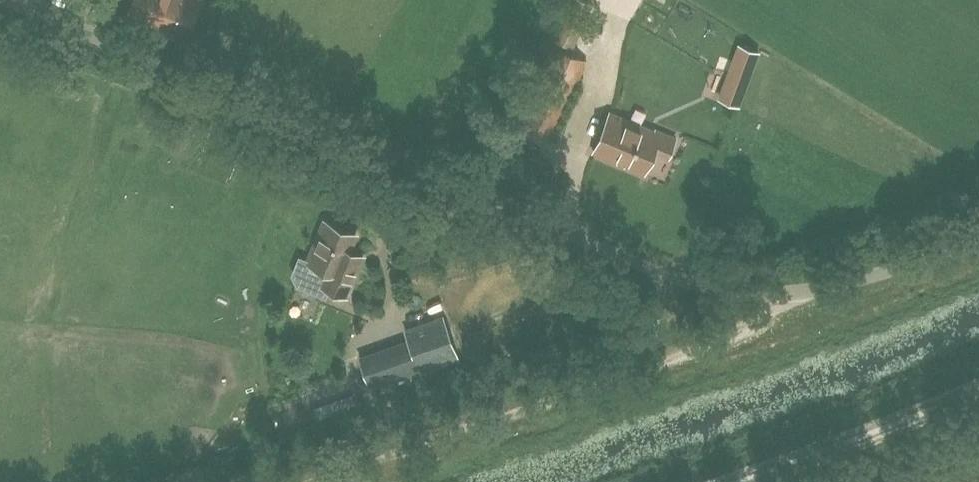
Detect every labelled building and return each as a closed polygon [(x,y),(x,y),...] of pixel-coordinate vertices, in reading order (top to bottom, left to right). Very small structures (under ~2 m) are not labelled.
[(201,0),(133,0),(125,19),(183,43),(201,0)] [(591,4),(583,0),(571,0),(554,40),(572,48),(591,4)] [(517,123),(535,131),(552,138),(586,61),(551,45),(517,123)] [(741,106),(760,55),(740,47),(721,99),(741,106)] [(654,131),(641,125),(629,120),(610,112),(604,126),(600,137),(594,152),(617,162),(625,165),(644,173),(653,150),(668,156),(675,138),(655,129),(654,131)] [(363,255),(349,250),(356,234),(324,221),(307,263),(326,271),(320,285),(346,296),(363,255)] [(420,373),(423,382),(462,369),(444,317),(405,331),(411,347),(362,364),(371,391),(420,373)] [(351,394),(311,408),(316,421),(355,406),(351,394)]
